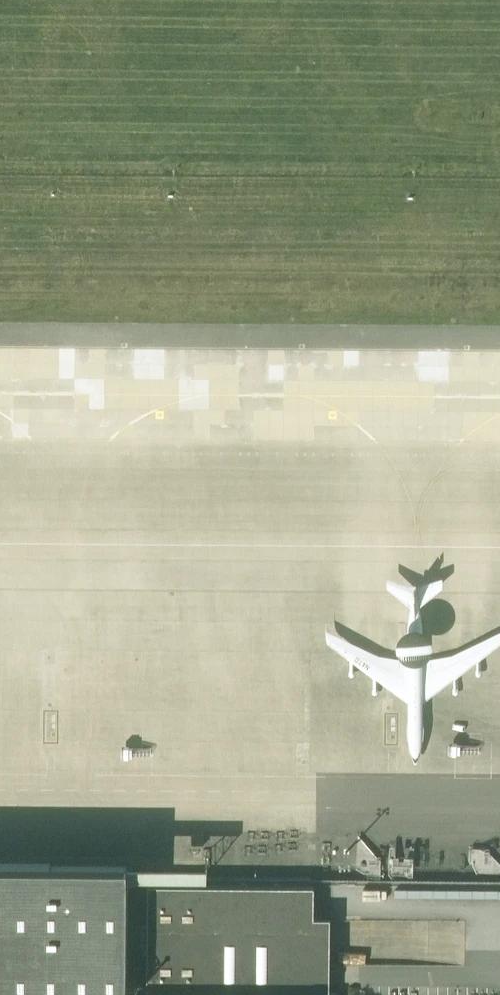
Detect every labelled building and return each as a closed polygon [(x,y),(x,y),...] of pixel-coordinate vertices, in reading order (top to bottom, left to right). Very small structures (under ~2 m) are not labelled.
[(0,858),(0,994),(339,994),(313,994),(313,988),(328,988),(329,916),(313,916),(314,885),(148,883),(147,994),(126,994),(127,877),(127,859),(0,858)]
